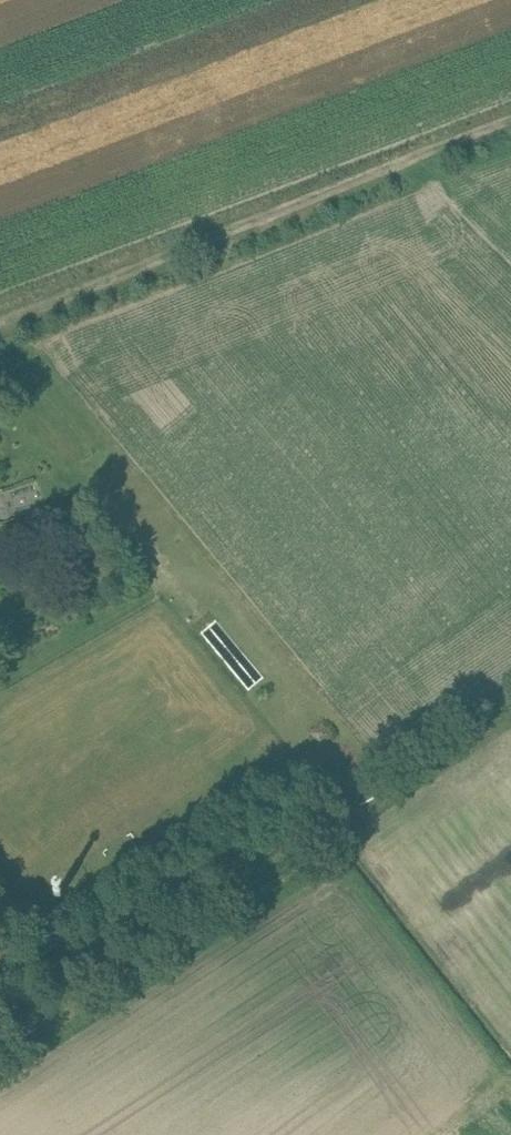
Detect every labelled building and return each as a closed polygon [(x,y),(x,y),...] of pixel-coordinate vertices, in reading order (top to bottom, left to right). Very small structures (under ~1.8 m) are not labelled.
[(45,505),(37,479),(0,491),(0,520),(45,505)] [(55,895),(55,896),(55,897),(55,898),(56,899),(58,900),(59,900),(60,900),(61,899),(62,899),(63,898),(63,896),(63,895),(62,894),(62,893),(61,892),(59,892),(58,892),(57,892),(56,893),(55,894),(55,895)] [(59,920),(43,930),(51,941),(66,931),(59,920)]
